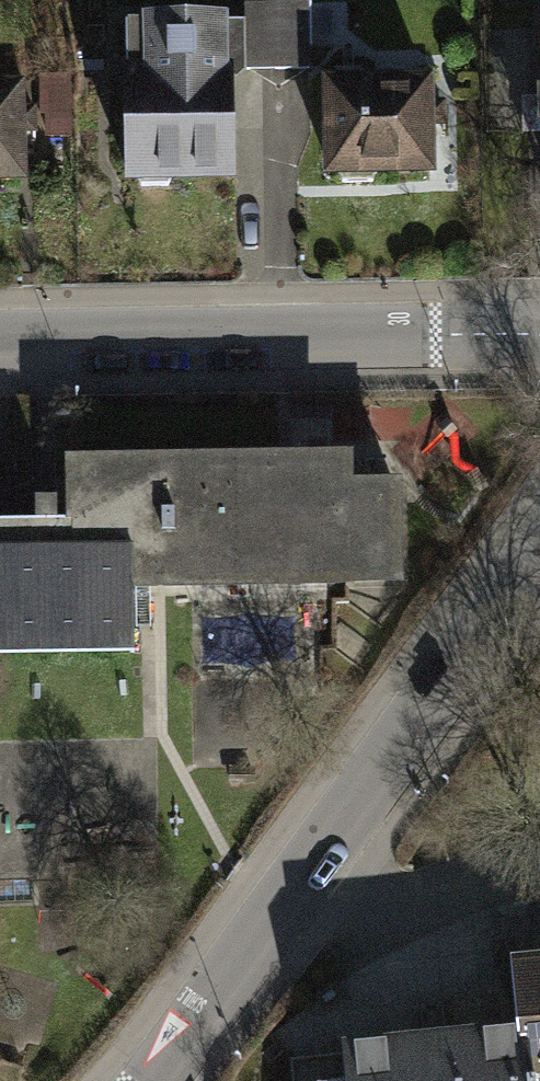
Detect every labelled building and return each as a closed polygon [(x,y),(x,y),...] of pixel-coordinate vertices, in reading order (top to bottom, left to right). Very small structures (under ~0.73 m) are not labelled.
[(314,11),(249,14),(252,75),(317,73),(314,11)] [(227,23),(141,28),(144,91),(121,93),(126,191),(246,185),(241,87),(230,87),(227,23)] [(322,73),(326,184),(445,180),(442,70),(322,73)] [(33,192),(28,95),(0,96),(0,194),(33,192)] [(144,599),(416,594),(415,483),(363,484),(363,456),(72,461),(73,531),(0,531),(0,662),(144,662),(144,599)] [(510,976),(520,1080),(539,1080),(539,973),(510,976)] [(344,1080),(520,1080),(516,1046),(436,1052),(343,1060),(344,1080)]
